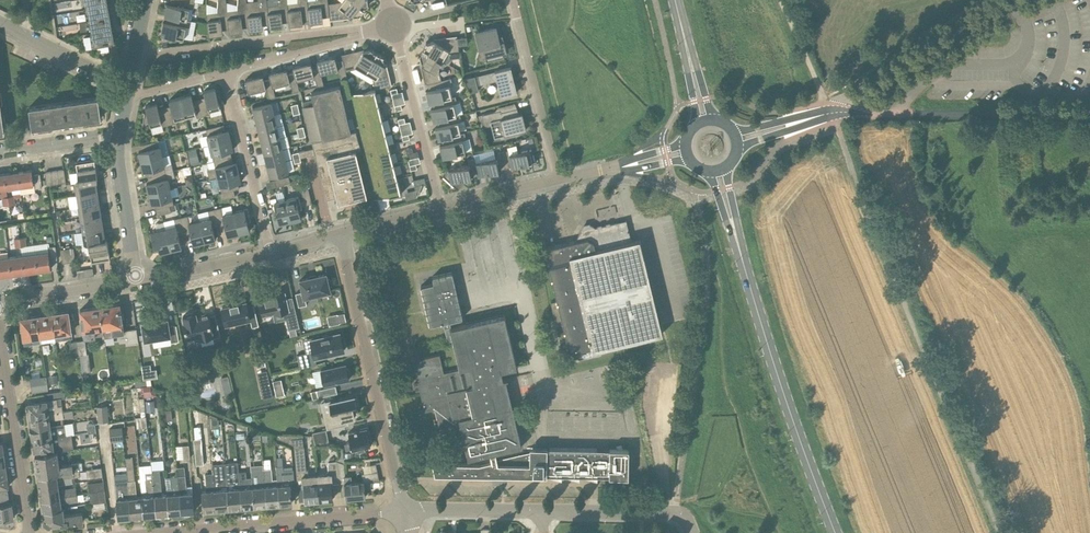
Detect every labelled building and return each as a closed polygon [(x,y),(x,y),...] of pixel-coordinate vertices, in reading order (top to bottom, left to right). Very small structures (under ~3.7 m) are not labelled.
[(108,7),(106,0),(87,0),(89,10),(108,7)] [(165,16),(171,17),(188,20),(190,8),(193,9),(195,2),(185,0),(174,0),(173,5),(167,4),(165,16)] [(229,29),(227,10),(228,10),(226,0),(218,0),(218,11),(207,13),(209,36),(220,34),(220,29),(222,29),(222,30),(229,29)] [(249,26),(247,8),(246,0),(238,0),(238,9),(228,10),(227,10),(229,29),(229,33),(240,32),(240,27),(242,27),(249,26)] [(269,24),(267,6),(267,0),(258,0),(258,7),(247,8),(249,26),(250,30),(260,29),(260,25),(262,24),(262,25),(269,24)] [(289,22),(289,21),(287,3),(287,0),(267,0),(267,6),(269,24),(269,28),(280,27),(280,22),(282,22),(289,22)] [(287,3),(289,21),(289,22),(289,26),(300,24),(300,20),(302,19),(302,20),(309,19),(307,1),(307,0),(287,0),(287,3)] [(307,1),(309,19),(309,23),(320,22),(320,17),(322,17),(330,16),(328,3),(328,0),(307,0),(307,1)] [(328,3),(330,16),(330,19),(337,18),(338,20),(347,18),(347,16),(350,16),(350,15),(352,16),(360,15),(359,16),(360,16),(364,9),(352,0),(343,0),(342,2),(328,3)] [(364,9),(366,6),(370,4),(369,4),(368,4),(368,0),(352,0),(364,9)] [(91,21),(110,18),(108,7),(89,10),(91,21)] [(168,40),(168,41),(184,39),(187,26),(190,27),(191,20),(188,20),(171,17),(170,23),(163,22),(161,34),(168,35),(169,40),(168,40)] [(93,33),(111,30),(110,18),(91,21),(93,33)] [(486,61),(486,62),(503,58),(504,58),(503,53),(507,52),(504,41),(503,41),(504,41),(500,42),(496,27),(476,32),(480,49),(483,48),(486,61)] [(111,30),(93,33),(95,45),(113,42),(111,30)] [(459,52),(458,45),(457,38),(450,39),(450,36),(440,37),(440,40),(438,40),(437,42),(435,41),(427,43),(427,42),(426,42),(423,49),(442,60),(446,53),(459,52)] [(107,44),(97,45),(99,53),(109,51),(107,44)] [(346,71),(359,68),(366,72),(377,53),(371,48),(370,48),(371,49),(363,51),(362,53),(361,52),(359,53),(358,51),(348,53),(349,55),(342,56),(343,60),(346,71)] [(431,83),(442,80),(439,67),(442,60),(423,49),(421,52),(418,55),(419,56),(420,55),(421,63),(422,63),(423,67),(421,68),(423,77),(425,77),(426,80),(430,79),(431,83)] [(374,82),(376,89),(390,85),(388,78),(390,78),(388,68),(385,69),(384,64),(385,64),(383,56),(384,57),(384,56),(380,55),(377,53),(366,72),(362,77),(371,83),(374,82)] [(321,74),(338,69),(341,81),(348,79),(346,71),(343,60),(336,62),(335,56),(317,61),(318,66),(319,66),(321,74)] [(317,87),(324,85),(321,74),(319,66),(318,66),(312,68),(311,63),(293,67),(295,73),(297,80),(314,76),(317,87)] [(497,80),(501,96),(517,92),(511,67),(500,70),(495,71),(475,76),(463,79),(471,92),(479,90),(478,85),(497,80)] [(293,93),(300,91),(297,80),(295,73),(288,74),(287,69),(269,74),(271,79),(273,86),(290,82),(293,93)] [(269,99),(276,97),(273,86),(271,79),(264,81),(263,75),(245,80),(249,93),(267,88),(269,99)] [(429,103),(436,101),(452,97),(452,96),(449,85),(453,84),(451,78),(442,80),(431,83),(433,89),(426,91),(429,103)] [(301,158),(316,154),(315,153),(333,149),(332,148),(358,142),(356,131),(351,132),(340,86),(311,93),(313,99),(303,102),(314,148),(299,151),(301,158)] [(211,113),(210,110),(220,107),(219,104),(221,103),(221,104),(222,104),(219,93),(218,94),(217,94),(215,88),(204,91),(206,97),(199,98),(203,115),(211,113)] [(352,111),(379,104),(378,104),(375,90),(375,89),(348,96),(348,97),(349,96),(352,111)] [(197,117),(203,115),(199,98),(193,100),(191,94),(180,97),(186,117),(196,114),(197,117)] [(434,121),(440,119),(457,115),(454,103),(457,102),(456,96),(452,96),(452,97),(436,101),(437,108),(431,109),(434,121)] [(98,97),(75,100),(78,121),(101,118),(98,97)] [(175,119),(186,117),(180,97),(170,100),(171,106),(165,107),(169,124),(176,122),(175,119)] [(55,124),(78,121),(75,100),(52,104),(55,124)] [(256,119),(275,114),(272,102),(264,104),(253,107),(253,106),(253,107),(256,119)] [(163,126),(169,124),(165,107),(158,109),(157,103),(146,106),(147,112),(145,113),(143,124),(150,122),(151,126),(162,123),(163,126)] [(29,107),(32,128),(55,124),(52,104),(29,107)] [(382,119),(379,105),(379,104),(352,111),(356,126),(383,119),(382,119)] [(500,136),(501,139),(520,135),(519,131),(526,129),(523,117),(521,118),(520,113),(518,114),(517,109),(500,113),(499,110),(482,115),(485,126),(500,123),(503,135),(500,136)] [(258,131),(278,126),(275,114),(256,119),(258,131)] [(438,139),(445,137),(461,133),(459,121),(462,121),(460,114),(457,115),(440,119),(442,126),(435,127),(438,139)] [(361,140),(387,134),(386,134),(382,120),(383,120),(383,119),(356,126),(356,128),(358,127),(361,140)] [(209,145),(231,140),(228,130),(222,132),(221,126),(224,125),(206,129),(208,135),(206,135),(209,145)] [(261,142),(281,137),(278,126),(258,131),(261,142)] [(444,158),(443,157),(466,151),(463,139),(466,139),(465,132),(461,133),(445,137),(446,144),(440,145),(443,159),(444,158)] [(389,149),(386,135),(387,135),(387,134),(361,140),(364,151),(362,151),(363,156),(390,149),(390,148),(389,149)] [(264,154),(283,149),(281,137),(261,142),(264,154)] [(141,162),(163,156),(161,146),(160,146),(158,140),(140,145),(141,146),(144,145),(145,150),(139,152),(141,162)] [(214,161),(232,157),(232,156),(228,157),(227,151),(233,150),(231,140),(209,145),(211,155),(213,155),(214,161)] [(315,153),(316,154),(327,200),(337,197),(338,204),(367,197),(366,194),(365,194),(355,154),(356,154),(356,153),(356,151),(360,149),(358,142),(332,148),(333,149),(315,153)] [(188,151),(192,166),(200,164),(199,160),(197,149),(188,151)] [(267,165),(286,160),(283,149),(264,154),(267,165)] [(393,163),(390,150),(390,149),(363,156),(367,171),(388,165),(394,164),(394,163),(393,163)] [(501,152),(506,169),(506,168),(512,167),(512,168),(512,167),(532,162),(532,159),(534,159),(532,150),(510,155),(508,150),(501,152)] [(505,169),(506,169),(501,152),(495,153),(496,158),(477,163),(476,163),(478,174),(478,175),(478,176),(492,172),(492,174),(499,173),(499,171),(499,170),(505,169)] [(148,177),(174,171),(172,164),(166,165),(163,156),(141,162),(144,172),(150,170),(151,175),(148,176),(148,177)] [(210,179),(239,172),(236,162),(230,163),(228,158),(232,157),(214,161),(215,166),(214,167),(214,168),(207,169),(210,178),(210,179)] [(478,174),(476,163),(477,163),(476,162),(475,158),(468,160),(469,165),(446,171),(446,174),(444,176),(443,177),(450,183),(451,182),(472,177),(472,176),(478,174)] [(95,160),(76,163),(79,182),(96,180),(98,180),(95,161),(95,160)] [(271,177),(289,172),(286,160),(267,165),(270,178),(271,177)] [(394,164),(388,165),(367,171),(370,186),(398,179),(398,178),(397,178),(394,165),(394,164)] [(57,170),(60,184),(66,183),(64,169),(57,170)] [(35,192),(35,189),(42,188),(40,174),(33,175),(32,170),(18,172),(21,186),(22,194),(35,192)] [(53,185),(60,184),(57,170),(51,171),(53,185)] [(153,182),(147,184),(149,194),(171,188),(169,179),(175,177),(174,171),(148,177),(152,177),(153,182)] [(7,188),(12,188),(21,186),(18,172),(5,174),(7,188)] [(222,192),(234,190),(240,189),(239,188),(236,189),(235,183),(241,182),(239,172),(210,179),(212,187),(219,185),(219,187),(220,186),(222,192)] [(191,175),(185,177),(186,184),(193,182),(191,175)] [(289,176),(274,180),(275,187),(291,183),(289,176)] [(401,193),(399,186),(399,184),(397,179),(398,179),(370,186),(371,190),(374,201),(402,194),(401,193)] [(75,183),(77,195),(98,192),(96,180),(79,182),(75,183)] [(158,202),(159,207),(170,205),(174,204),(172,198),(174,198),(173,196),(180,195),(178,186),(171,188),(149,194),(151,203),(158,202)] [(301,188),(304,202),(311,200),(308,186),(301,188)] [(220,193),(222,200),(236,197),(234,190),(222,192),(220,193)] [(418,198),(416,193),(416,190),(404,193),(406,201),(418,198)] [(79,207),(100,204),(98,192),(77,195),(79,207)] [(75,194),(68,195),(69,206),(77,205),(75,194)] [(285,200),(290,221),(302,218),(301,218),(299,210),(302,209),(299,196),(285,200)] [(279,224),(290,221),(285,200),(271,203),(274,216),(277,215),(279,223),(279,224)] [(81,219),(102,216),(100,204),(79,207),(81,219)] [(170,205),(159,207),(155,208),(157,215),(171,212),(170,206),(170,205)] [(227,236),(239,234),(234,212),(224,215),(222,209),(222,207),(215,209),(219,226),(225,225),(228,236),(227,236)] [(199,220),(205,242),(207,241),(207,243),(214,241),(213,240),(216,239),(216,238),(216,239),(213,228),(219,226),(215,209),(208,210),(209,217),(200,220),(199,220)] [(234,212),(239,234),(250,231),(250,230),(248,222),(251,221),(248,209),(234,212)] [(203,242),(205,242),(199,220),(190,222),(188,215),(181,217),(185,235),(191,233),(194,244),(193,244),(193,245),(196,244),(197,245),(203,244),(203,242)] [(83,232),(103,228),(102,216),(81,219),(83,232)] [(166,229),(171,250),(182,247),(179,236),(185,235),(181,217),(173,219),(175,227),(166,229)] [(556,321),(562,319),(570,352),(592,347),(593,350),(619,344),(662,334),(660,325),(640,239),(631,241),(626,220),(626,221),(595,229),(590,226),(583,227),(575,241),(545,249),(557,300),(551,301),(556,321)] [(105,240),(103,228),(83,232),(85,244),(89,244),(89,243),(105,240)] [(159,253),(171,250),(166,229),(151,232),(155,248),(158,247),(160,252),(159,252),(159,253)] [(110,259),(107,240),(105,240),(89,243),(89,244),(92,262),(111,259),(110,259)] [(48,247),(49,250),(35,252),(38,271),(51,269),(50,261),(58,260),(56,246),(48,247)] [(67,249),(69,262),(76,261),(74,248),(67,249)] [(63,263),(69,262),(67,249),(61,250),(63,263)] [(38,271),(35,252),(22,254),(25,272),(38,271)] [(11,274),(25,272),(22,254),(9,256),(11,274)] [(11,274),(9,256),(0,257),(0,276),(11,274)] [(85,269),(86,277),(94,275),(93,268),(85,269)] [(452,272),(433,276),(434,283),(421,286),(430,325),(443,322),(445,329),(448,343),(453,341),(459,369),(444,372),(440,354),(424,357),(413,360),(414,365),(425,411),(435,409),(441,433),(461,429),(468,460),(490,454),(492,461),(479,463),(432,463),(435,475),(496,476),(496,475),(497,478),(500,477),(500,475),(530,476),(547,476),(609,477),(628,478),(629,449),(623,449),(622,444),(616,445),(617,449),(530,448),(530,452),(497,459),(496,453),(522,447),(518,430),(513,432),(508,408),(512,407),(515,407),(515,406),(512,406),(506,379),(508,378),(504,379),(501,371),(517,367),(505,315),(451,327),(450,321),(463,318),(452,272)] [(305,297),(330,291),(329,286),(331,285),(330,279),(327,279),(326,274),(317,276),(317,275),(310,277),(310,278),(300,280),(303,291),(296,293),(299,306),(307,305),(305,297)] [(264,316),(285,311),(289,329),(295,328),(300,327),(293,298),(286,299),(285,293),(282,293),(280,292),(275,293),(274,295),(271,296),(272,298),(266,299),(266,302),(261,303),(264,316)] [(238,302),(230,304),(231,305),(222,307),(226,324),(250,318),(252,327),(259,325),(254,304),(248,306),(247,301),(238,303),(238,302)] [(128,337),(129,343),(139,342),(137,329),(124,331),(122,320),(121,312),(120,304),(100,307),(104,335),(105,335),(118,334),(119,338),(128,337)] [(96,336),(104,335),(100,307),(81,309),(82,317),(81,317),(84,338),(96,337),(96,336)] [(56,341),(72,338),(68,311),(53,314),(56,341)] [(209,313),(195,316),(195,314),(196,314),(196,313),(193,314),(193,313),(186,314),(186,315),(183,316),(184,319),(183,319),(188,339),(200,336),(200,338),(213,335),(213,338),(221,336),(216,314),(209,316),(209,313)] [(338,315),(340,323),(346,321),(345,313),(338,315)] [(41,343),(47,342),(56,341),(53,314),(37,316),(41,343)] [(25,345),(41,343),(37,316),(21,318),(24,339),(25,345)] [(145,340),(170,336),(171,342),(179,341),(177,325),(169,326),(168,319),(142,323),(144,334),(145,339),(145,340)] [(295,328),(289,329),(291,336),(297,335),(295,328)] [(340,332),(311,339),(314,351),(297,355),(300,368),(317,364),(315,357),(328,354),(328,355),(334,353),(344,350),(343,345),(345,345),(343,337),(341,337),(340,332)] [(80,355),(78,344),(78,341),(71,342),(72,356),(80,355)] [(78,344),(80,355),(81,362),(88,361),(86,344),(78,344)] [(346,364),(321,370),(325,385),(349,379),(348,375),(350,375),(348,368),(347,368),(346,364)] [(604,372),(566,382),(572,403),(609,394),(604,372)] [(31,386),(48,383),(47,376),(30,378),(31,386)] [(223,384),(230,382),(229,376),(221,377),(223,384)] [(32,393),(49,390),(48,383),(31,386),(32,393)] [(273,397),(270,383),(260,385),(263,399),(273,397)] [(140,387),(142,398),(139,398),(140,405),(145,404),(145,398),(154,397),(153,385),(147,386),(140,387)] [(336,386),(317,390),(318,398),(338,393),(336,386)] [(284,394),(283,387),(275,388),(276,396),(284,394)] [(30,416),(63,412),(61,398),(65,397),(64,391),(45,394),(46,400),(28,403),(30,416)] [(356,405),(358,404),(357,398),(355,399),(354,396),(329,402),(332,414),(325,416),(328,429),(345,425),(343,418),(354,416),(353,409),(357,407),(356,405)] [(97,406),(99,422),(109,421),(107,405),(97,406)] [(51,426),(51,425),(50,418),(53,418),(53,419),(64,418),(74,417),(73,410),(63,412),(30,416),(31,429),(51,426)] [(136,417),(137,428),(147,427),(146,416),(136,417)] [(31,429),(33,440),(67,435),(65,423),(51,425),(51,426),(31,429)] [(95,424),(87,425),(88,433),(96,432),(95,424)] [(194,439),(196,465),(204,464),(202,438),(201,426),(194,427),(195,438),(194,439)] [(122,427),(110,429),(111,442),(123,441),(122,427)] [(345,444),(346,450),(352,449),(352,450),(358,448),(358,450),(365,448),(365,447),(371,445),(368,434),(369,434),(368,427),(360,428),(361,430),(357,430),(357,429),(355,430),(355,431),(348,433),(351,442),(345,444)] [(260,433),(252,430),(253,440),(261,439),(260,433)] [(328,443),(325,430),(312,433),(315,446),(328,443)] [(294,444),(299,502),(319,500),(316,474),(309,475),(308,470),(307,471),(305,447),(304,447),(303,440),(304,440),(303,435),(281,435),(278,434),(277,438),(280,439),(294,444)] [(42,454),(46,453),(58,451),(74,449),(72,435),(67,435),(33,440),(35,450),(41,449),(42,454)] [(177,459),(190,458),(189,445),(176,446),(177,459)] [(58,451),(46,453),(42,454),(35,455),(38,476),(80,470),(83,470),(82,462),(62,465),(63,467),(60,467),(58,451)] [(126,458),(127,468),(128,481),(131,517),(144,516),(142,496),(137,496),(133,457),(126,458)] [(337,461),(339,483),(344,482),(346,498),(366,496),(365,488),(369,487),(368,481),(380,480),(378,471),(372,472),(362,473),(363,480),(352,481),(351,475),(346,475),(345,472),(344,458),(339,458),(337,458),(337,461)] [(326,473),(316,474),(319,500),(333,499),(331,483),(339,483),(337,461),(329,461),(329,463),(328,464),(328,470),(326,473)] [(178,476),(181,512),(194,511),(193,491),(187,492),(185,466),(178,467),(178,476)] [(276,468),(277,478),(278,484),(279,504),(292,503),(291,491),(296,491),(294,466),(283,467),(277,467),(277,468),(276,468)] [(87,469),(88,478),(103,476),(102,467),(87,469)] [(117,498),(118,518),(131,517),(128,481),(127,468),(119,468),(121,481),(120,481),(122,498),(117,498)] [(227,508),(229,508),(227,488),(223,488),(222,472),(221,472),(221,468),(212,468),(213,473),(216,509),(222,509),(223,509),(226,509),(227,508)] [(260,506),(261,505),(266,505),(263,468),(259,469),(251,469),(252,486),(254,506),(256,506),(258,506),(260,506)] [(278,484),(277,478),(273,479),(272,468),(271,468),(263,468),(266,505),(272,504),(274,505),(277,505),(278,504),(279,504),(278,484)] [(166,514),(167,514),(169,513),(167,493),(162,494),(160,469),(152,469),(152,472),(156,515),(162,514),(163,514),(166,514)] [(80,470),(38,476),(40,488),(59,485),(75,482),(75,477),(81,476),(80,470)] [(252,506),(254,506),(252,486),(248,486),(247,470),(246,470),(239,471),(238,471),(241,507),(247,506),(248,507),(251,507),(252,506)] [(236,507),(241,507),(238,471),(231,471),(231,478),(227,478),(228,488),(227,488),(229,508),(231,508),(232,508),(235,508),(236,507)] [(151,515),(156,515),(152,472),(146,472),(146,479),(145,479),(147,491),(142,491),(142,496),(144,516),(146,515),(147,516),(150,516),(151,515)] [(211,510),(216,509),(213,473),(206,474),(207,490),(202,490),(203,510),(205,510),(207,511),(210,510),(211,510)] [(9,486),(7,475),(0,476),(0,487),(9,486)] [(169,513),(181,512),(178,476),(171,477),(172,488),(167,488),(167,493),(169,513)] [(90,492),(105,490),(104,481),(88,483),(90,492)] [(42,499),(77,494),(76,487),(63,489),(60,491),(59,485),(40,488),(42,499)] [(9,497),(8,490),(0,491),(0,498),(9,497)] [(105,490),(90,492),(91,503),(107,501),(105,490)] [(77,494),(42,499),(43,510),(63,508),(62,507),(62,501),(64,503),(78,501),(77,494)] [(10,504),(9,497),(0,498),(0,505),(10,504)] [(0,505),(0,522),(5,521),(5,519),(14,518),(11,503),(10,504),(0,505)] [(49,524),(83,521),(83,511),(65,514),(64,507),(62,507),(63,508),(43,510),(45,521),(49,524)]
